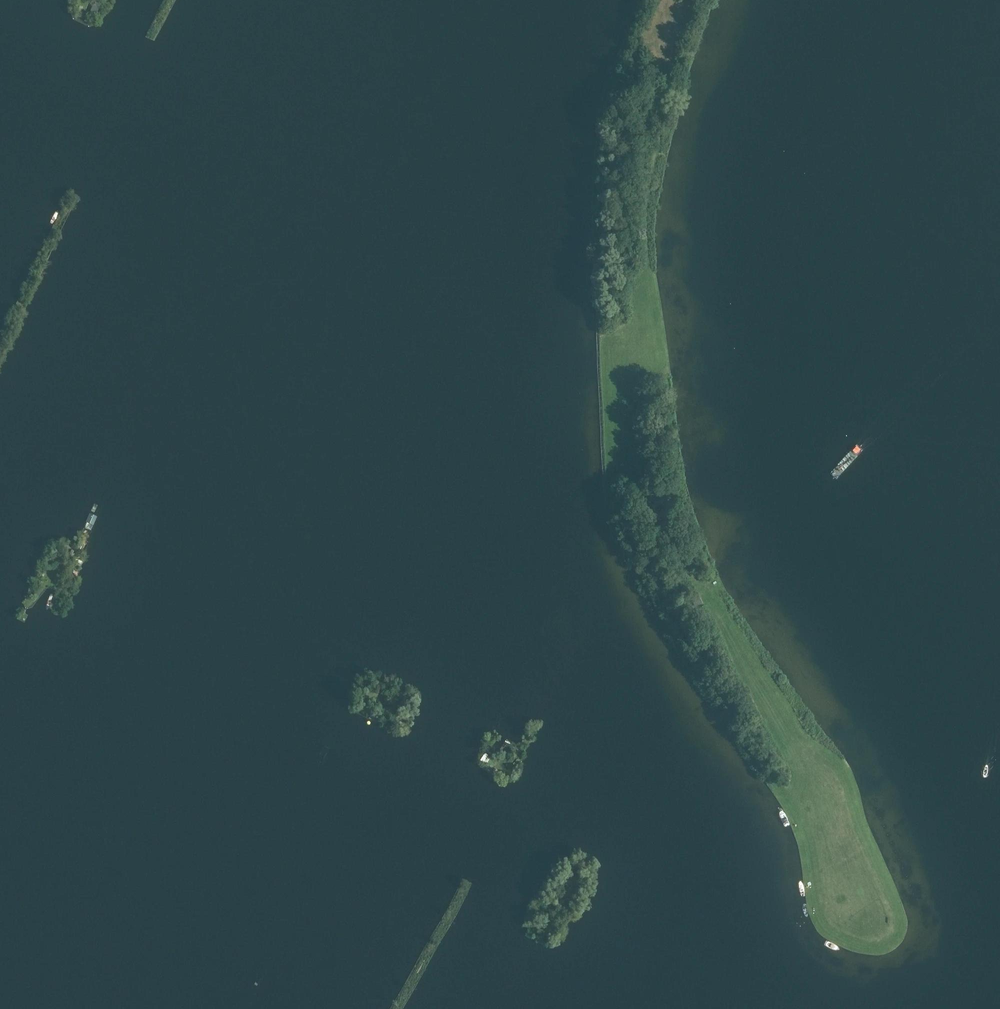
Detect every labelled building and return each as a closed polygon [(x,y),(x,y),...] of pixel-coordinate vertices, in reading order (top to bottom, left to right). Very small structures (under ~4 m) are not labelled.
[(94,5),(91,12),(96,14),(99,8),(94,5)] [(90,514),(84,527),(91,530),(97,517),(90,514)] [(398,699),(392,708),(399,712),(405,702),(398,699)] [(568,872),(561,881),(571,888),(578,879),(568,872)]
